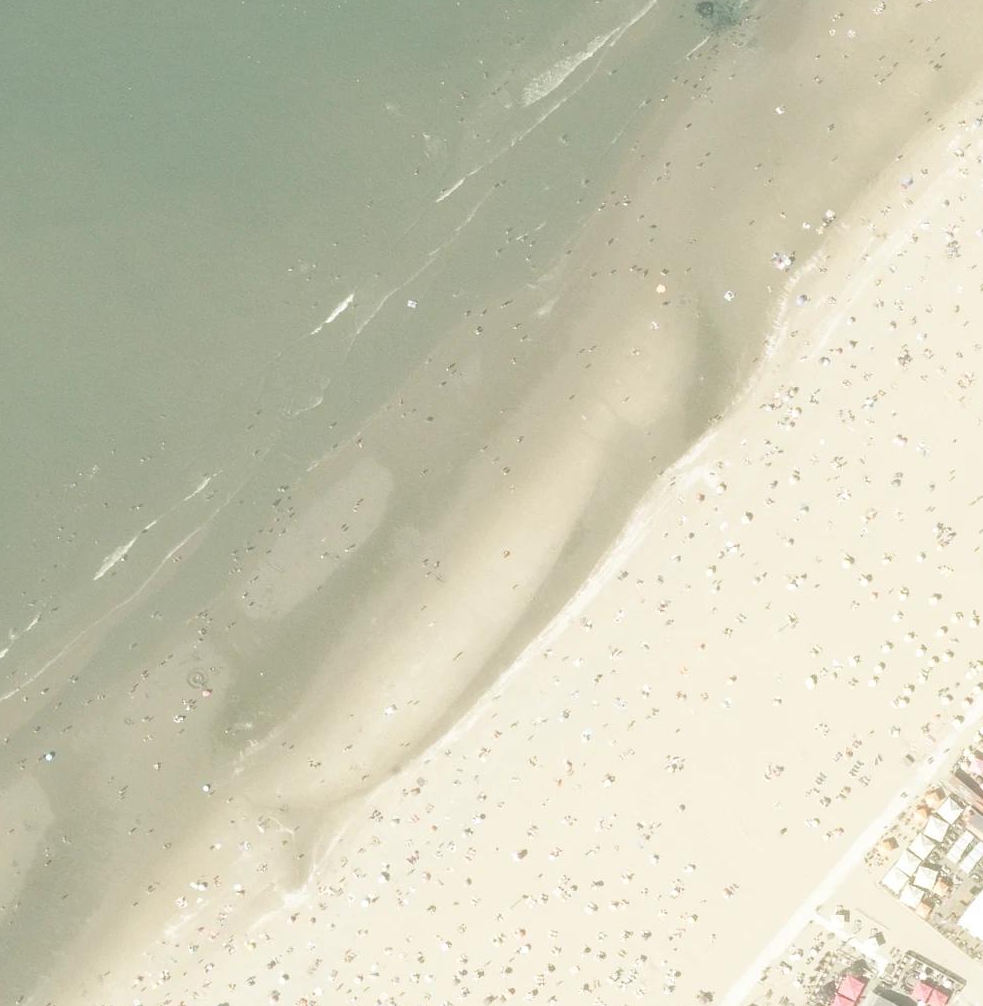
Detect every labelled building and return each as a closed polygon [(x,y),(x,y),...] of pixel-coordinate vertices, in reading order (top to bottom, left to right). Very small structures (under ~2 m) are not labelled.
[(959,924),(982,943),(982,894),(959,924)] [(872,1005),(893,1005),(877,998),(872,1005)]
